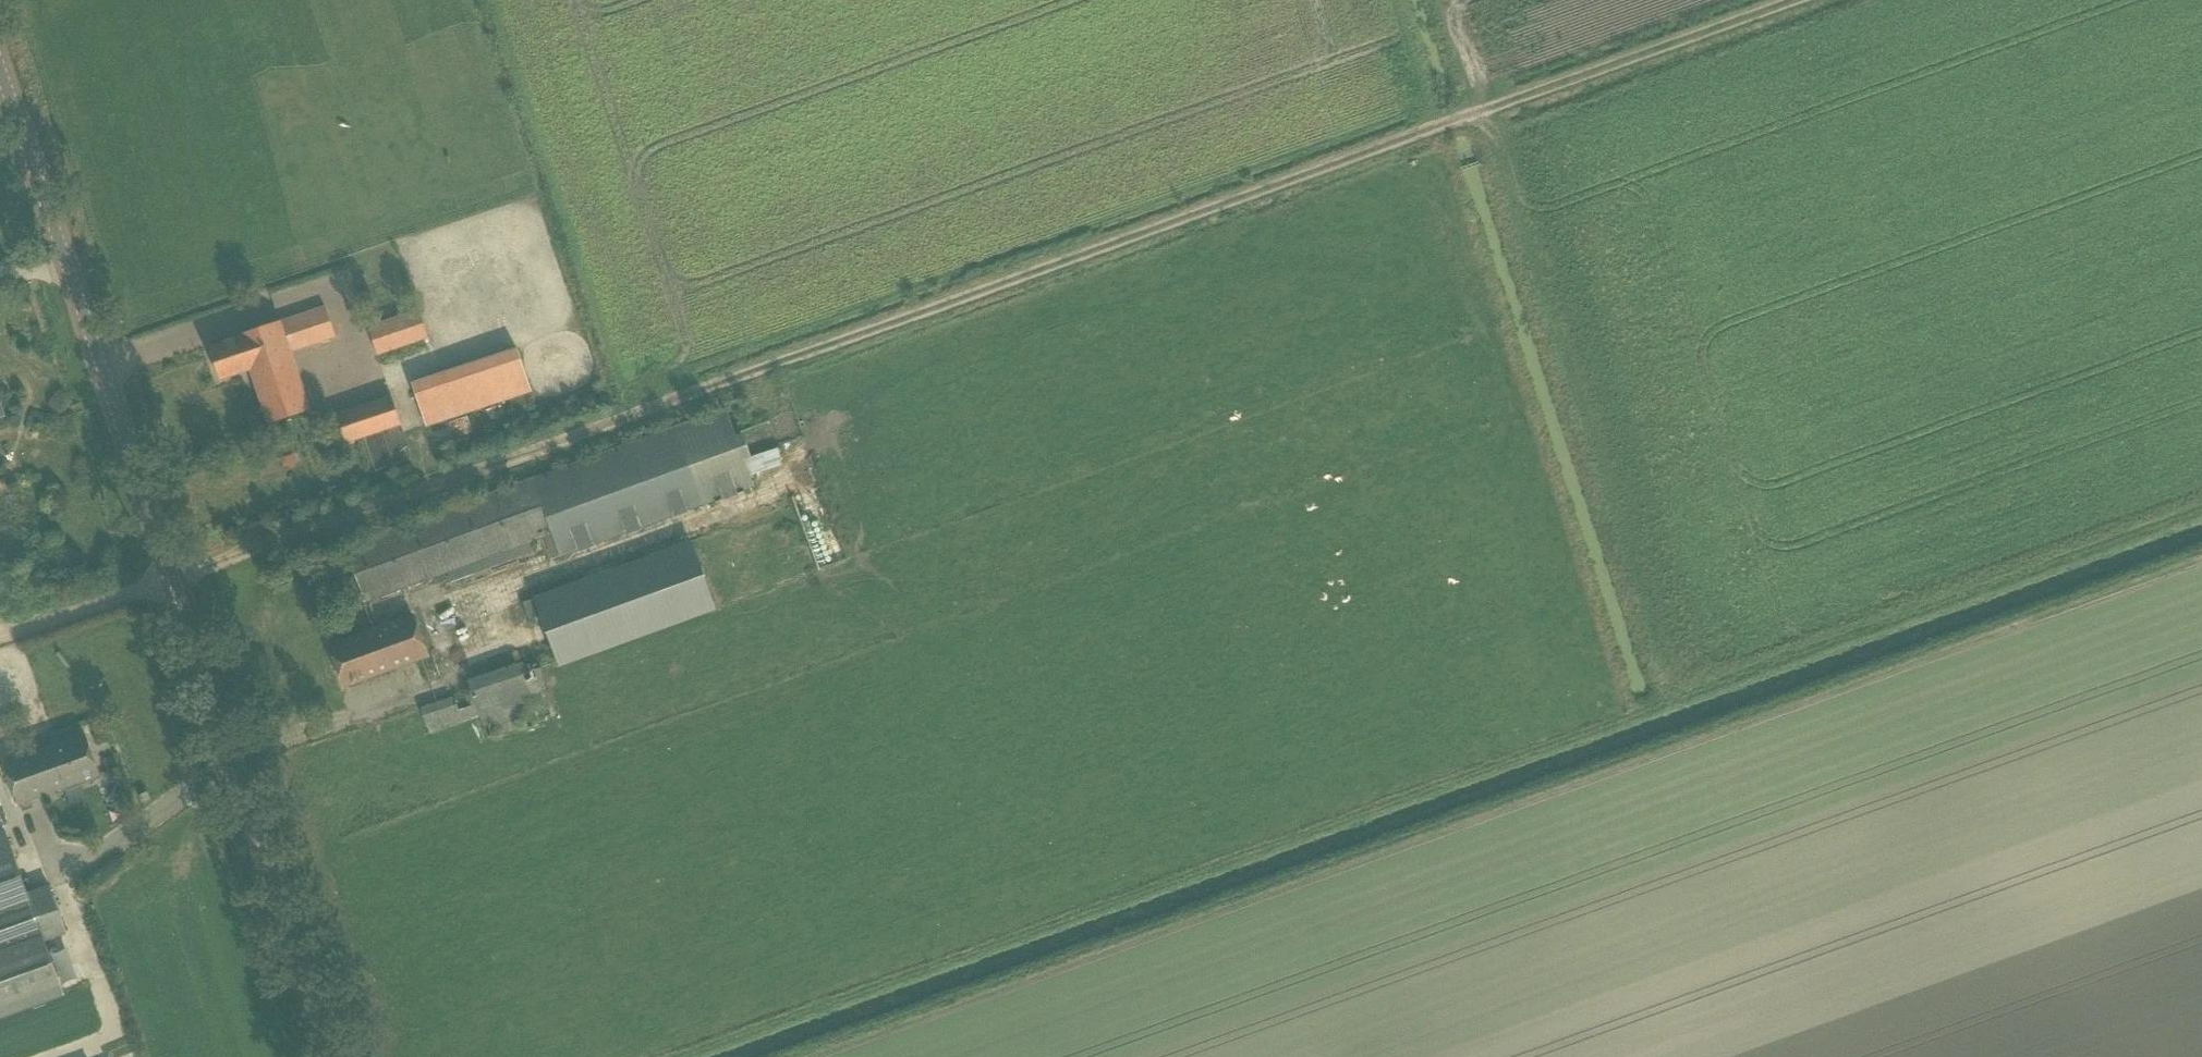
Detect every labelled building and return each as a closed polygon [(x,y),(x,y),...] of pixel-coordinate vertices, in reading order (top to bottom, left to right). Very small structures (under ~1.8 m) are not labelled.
[(270,423),(290,416),(313,408),(294,351),(335,337),(325,305),(240,334),(240,337),(210,347),(221,379),(251,369),(270,423)] [(418,309),(369,327),(378,356),(379,355),(382,361),(394,357),(391,351),(428,338),(418,309)] [(517,348),(412,383),(426,425),(427,427),(532,392),(531,389),(518,349),(517,348)] [(401,425),(391,395),(335,414),(345,444),(401,425)] [(366,540),(346,547),(352,565),(365,601),(386,594),(473,563),(498,554),(529,543),(539,539),(544,537),(551,559),(560,556),(561,557),(748,489),(755,486),(745,459),(752,456),(744,433),(735,436),(735,434),(727,411),(721,413),(366,540)] [(534,597),(534,598),(523,603),(531,625),(543,621),(559,668),(717,610),(692,539),(534,597)] [(414,616),(352,639),(331,646),(345,685),(428,654),(414,616)] [(539,658),(468,677),(472,691),(421,705),(428,731),(550,698),(539,658)] [(86,735),(66,742),(4,764),(18,803),(80,781),(100,774),(86,735)] [(0,831),(0,1019),(65,995),(46,942),(68,934),(50,885),(28,893),(5,829),(0,831)] [(69,947),(54,952),(64,985),(80,980),(69,947)]
